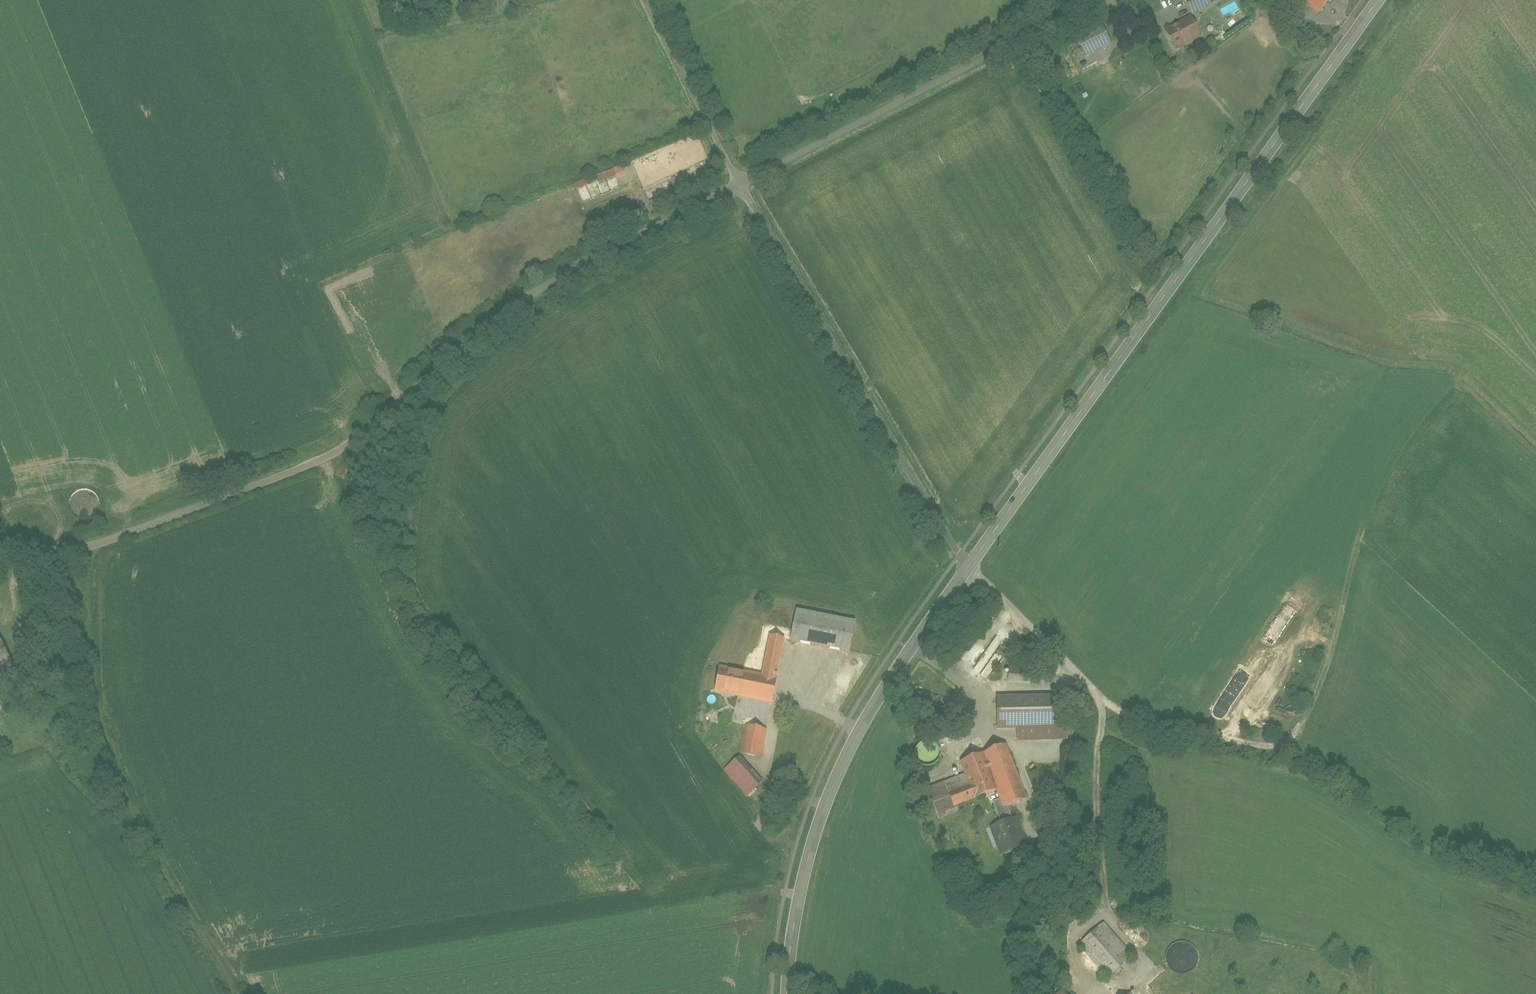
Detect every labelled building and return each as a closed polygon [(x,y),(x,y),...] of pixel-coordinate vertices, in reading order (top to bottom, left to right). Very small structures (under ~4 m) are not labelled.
[(1196,15),(1215,4),(1213,0),(1188,0),(1196,15)] [(1318,14),(1330,0),(1301,0),(1318,14)] [(1226,19),(1241,13),(1236,1),(1221,8),(1226,19)] [(1194,17),(1168,30),(1178,50),(1204,37),(1194,17)] [(1106,24),(1081,36),(1090,55),(1115,43),(1106,24)] [(624,165),(584,181),(586,187),(626,171),(624,165)] [(790,640),(850,651),(856,621),(796,610),(790,640)] [(761,675),(720,667),(715,692),(773,703),(785,638),(768,635),(761,675)] [(1056,695),(996,696),(996,730),(1018,729),(1018,741),(1068,740),(1068,724),(1057,724),(1056,695)] [(746,725),(740,753),(761,757),(766,729),(746,725)] [(1027,798),(1008,745),(960,762),(964,774),(923,788),(935,821),(958,812),(955,805),(998,789),(1002,799),(993,802),(1001,824),(991,828),(1001,854),(1027,845),(1017,814),(1011,816),(1008,805),(1027,798)] [(762,782),(740,756),(724,770),(747,795),(762,782)] [(1107,978),(1132,957),(1104,923),(1079,943),(1107,978)]
